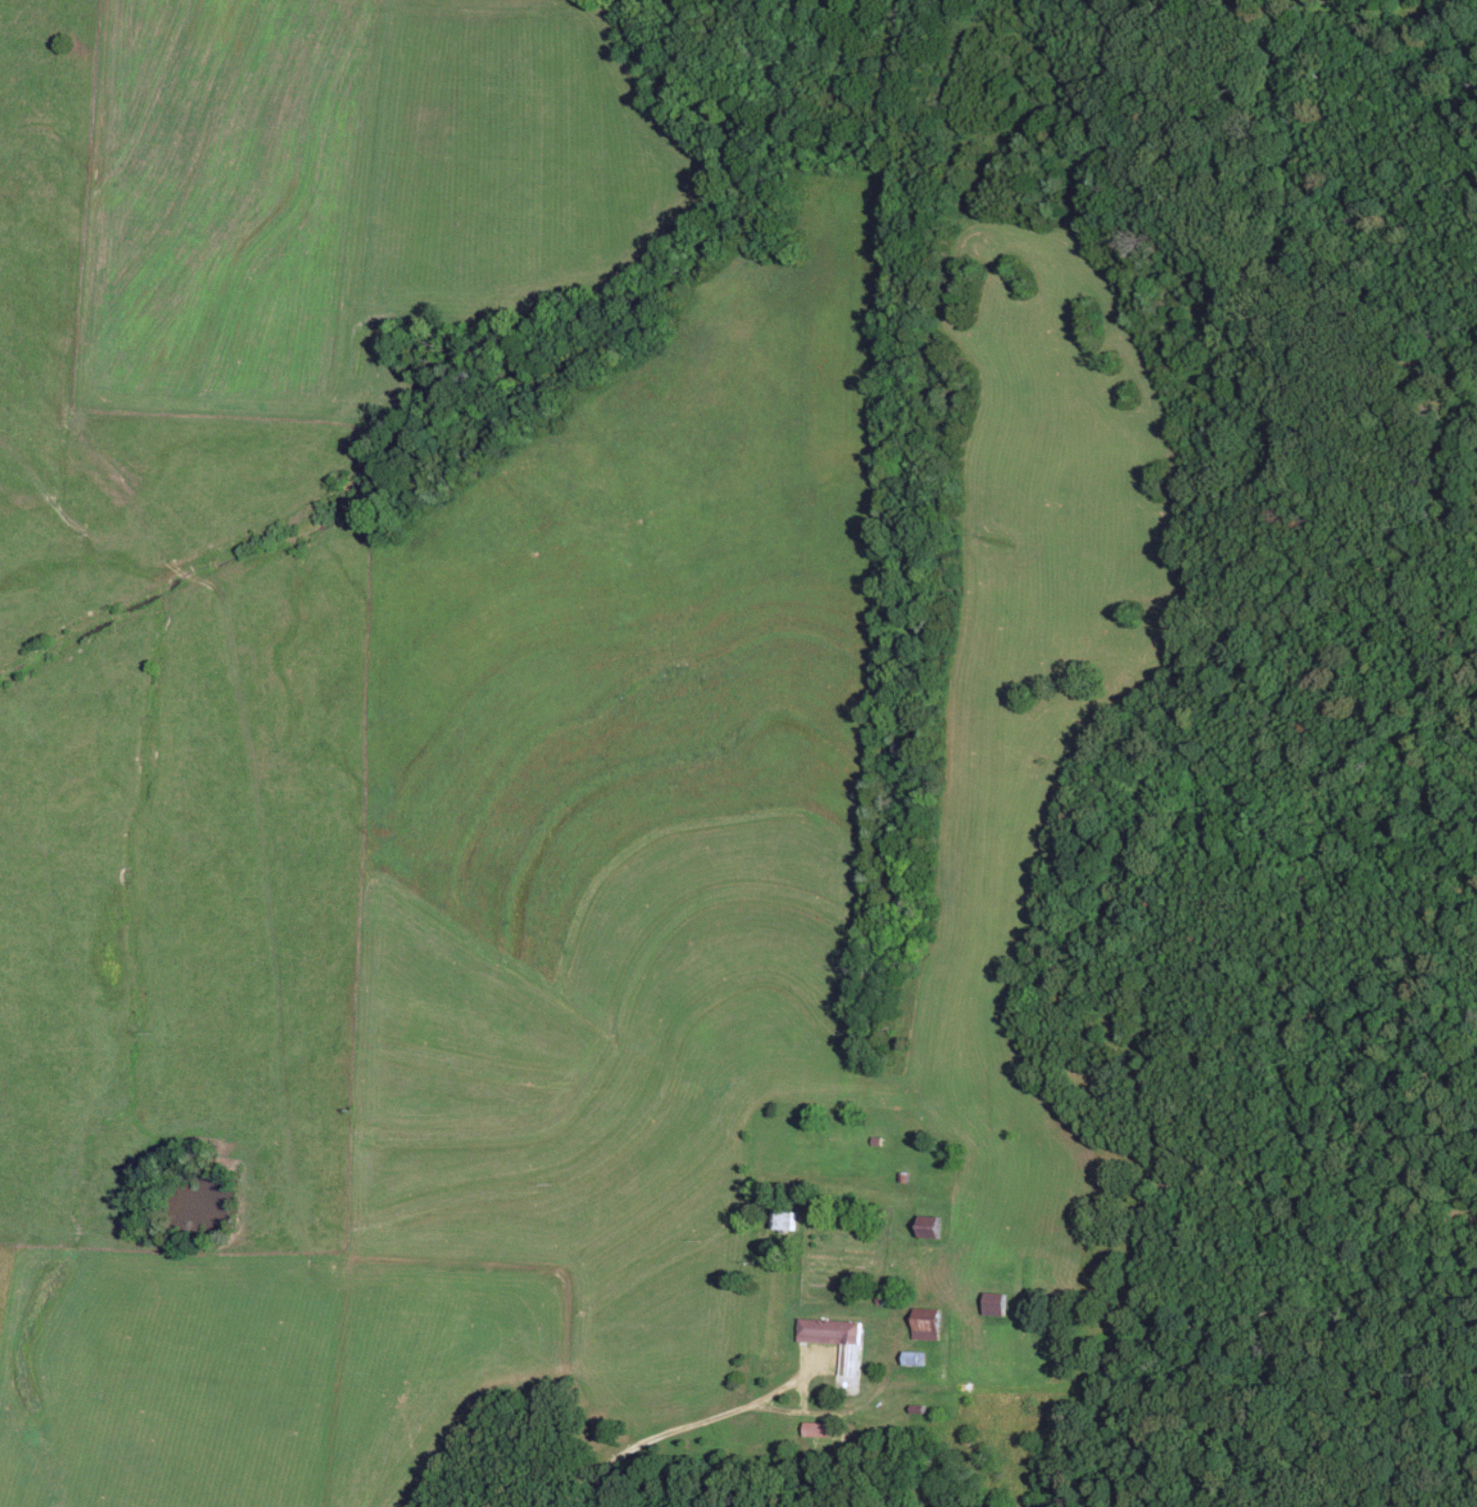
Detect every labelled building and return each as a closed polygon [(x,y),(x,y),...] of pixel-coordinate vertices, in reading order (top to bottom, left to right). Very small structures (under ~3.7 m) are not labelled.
[(773,1233),(793,1233),(793,1213),(773,1213),(773,1233)] [(919,1240),(940,1240),(940,1218),(919,1218),(919,1240)] [(1004,1295),(984,1294),(983,1317),(1003,1318),(1004,1295)] [(939,1311),(913,1311),(913,1341),(939,1341),(939,1311)] [(861,1324),(799,1321),(799,1343),(842,1345),(841,1378),(859,1379),(861,1324)] [(924,1367),(924,1353),(903,1353),(903,1367),(924,1367)] [(804,1439),(833,1439),(833,1425),(804,1425),(804,1439)]
